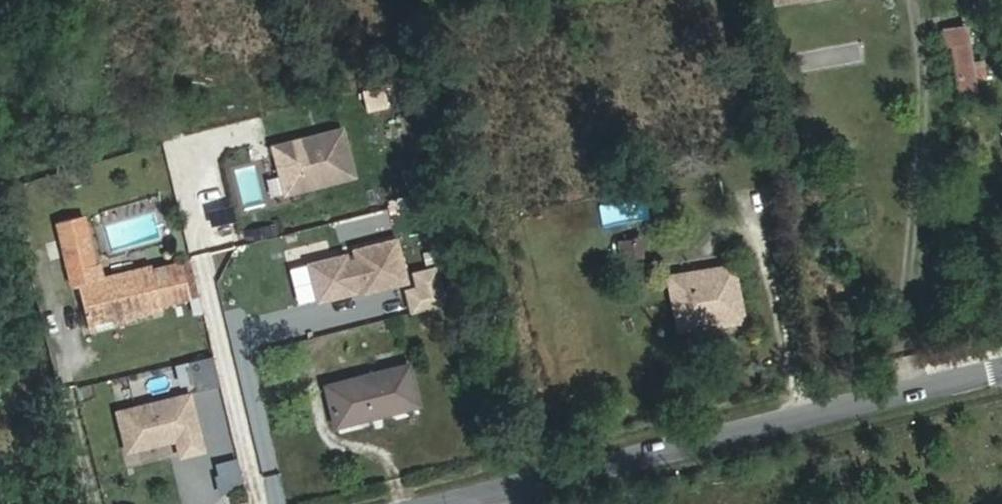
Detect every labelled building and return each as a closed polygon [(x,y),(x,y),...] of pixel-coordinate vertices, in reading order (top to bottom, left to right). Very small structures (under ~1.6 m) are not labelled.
[(974,61),(968,26),(947,30),(950,45),(956,44),(965,93),(979,91),(977,80),(974,61)] [(987,78),(983,59),(974,61),(977,80),(987,78)] [(273,146),(285,193),(354,176),(342,128),(273,146)] [(93,255),(84,218),(59,224),(68,261),(93,255)] [(643,255),(641,236),(633,240),(634,256),(643,255)] [(346,253),(308,262),(318,300),(356,291),(355,287),(363,285),(365,291),(407,281),(397,238),(354,249),(356,257),(348,259),(346,253)] [(634,256),(633,240),(620,241),(621,258),(634,256)] [(162,306),(152,266),(103,278),(99,263),(95,264),(93,255),(68,261),(75,287),(80,285),(89,324),(162,306)] [(744,320),(736,267),(672,276),(680,329),(744,320)] [(218,383),(212,357),(192,361),(199,388),(218,383)] [(419,404),(409,365),(327,386),(337,425),(419,404)] [(190,394),(132,408),(136,424),(122,427),(128,449),(177,437),(181,456),(204,450),(190,394)] [(132,408),(119,412),(122,427),(136,424),(132,408)]
